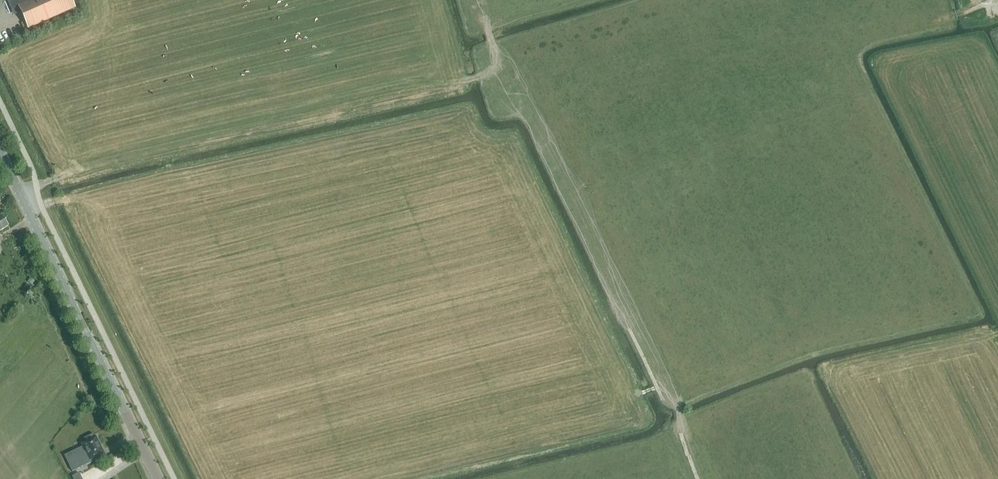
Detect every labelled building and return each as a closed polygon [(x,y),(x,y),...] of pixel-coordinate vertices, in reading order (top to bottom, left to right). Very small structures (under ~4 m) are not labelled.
[(8,1),(12,10),(18,7),(28,29),(75,8),(72,0),(10,0),(8,1)] [(26,286),(23,292),(27,294),(31,287),(28,285),(26,286)] [(83,439),(83,441),(74,446),(76,451),(74,452),(78,460),(88,456),(90,460),(103,453),(103,452),(103,450),(102,448),(101,448),(95,434),(93,434),(83,439)]
